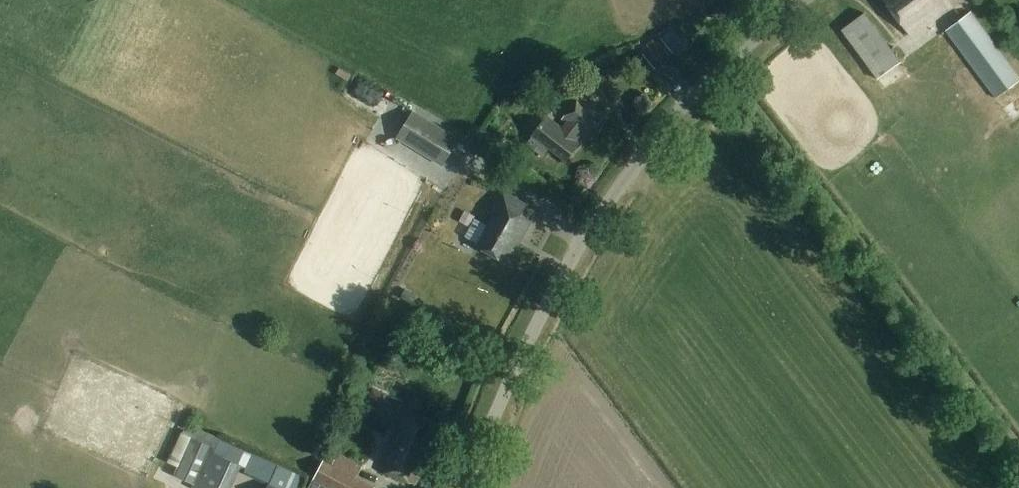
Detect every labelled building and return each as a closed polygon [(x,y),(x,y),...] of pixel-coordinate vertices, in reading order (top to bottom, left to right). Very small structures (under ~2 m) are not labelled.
[(910,36),(959,0),(884,0),(910,36)] [(945,31),(996,99),(1018,82),(1018,76),(971,12),(945,31)] [(901,63),(864,13),(841,31),(878,80),(901,63)] [(643,54),(656,69),(669,57),(654,39),(647,45),(649,48),(643,54)] [(381,121),(390,104),(359,87),(350,105),(381,121)] [(543,155),(550,146),(567,159),(580,142),(576,138),(580,132),(592,141),(606,123),(601,119),(604,114),(580,96),(563,119),(568,123),(564,129),(548,117),(528,144),(543,155)] [(414,110),(397,138),(444,166),(461,139),(414,110)] [(1013,131),(1018,127),(1018,111),(1006,119),(1013,131)] [(439,184),(430,199),(440,205),(449,190),(439,184)] [(491,215),(495,217),(478,247),(506,263),(521,236),(525,238),(534,223),(523,216),(529,206),(504,192),(491,215)] [(373,388),(366,403),(381,410),(388,394),(373,388)] [(431,425),(405,414),(381,468),(414,483),(424,460),(417,457),(431,425)] [(242,467),(246,469),(252,455),(245,452),(220,440),(213,453),(193,443),(177,476),(201,487),(232,487),(242,467)] [(269,487),(301,487),(307,476),(265,459),(258,476),(272,482),(269,487)] [(309,487),(376,487),(358,477),(333,465),(325,461),(323,461),(309,487)]
